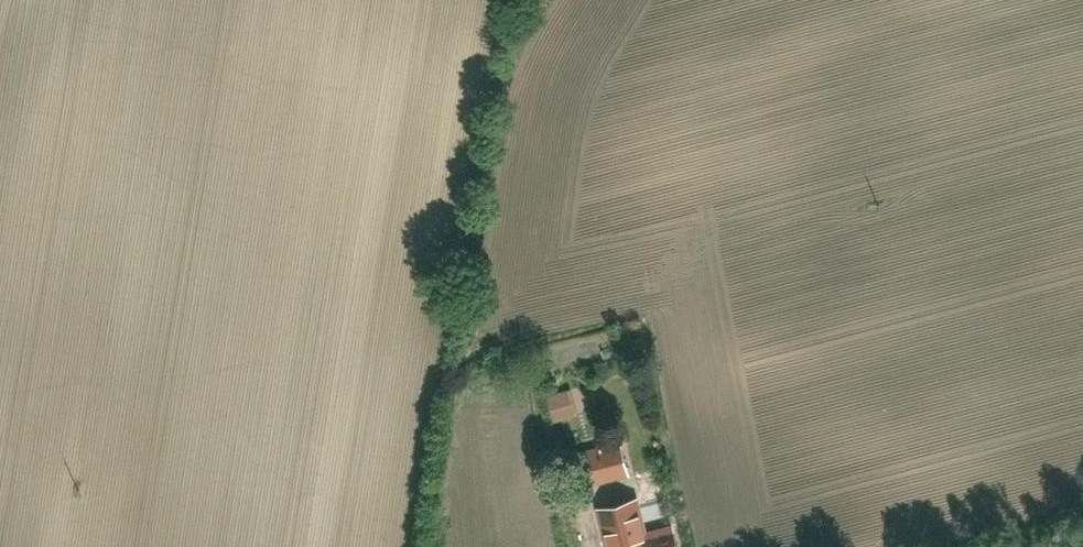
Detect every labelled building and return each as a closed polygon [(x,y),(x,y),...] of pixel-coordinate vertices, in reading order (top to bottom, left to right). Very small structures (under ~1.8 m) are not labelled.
[(543,401),(551,425),(580,414),(572,391),(543,401)] [(617,429),(596,434),(598,443),(577,449),(586,483),(629,471),(617,429)] [(644,536),(634,501),(595,511),(605,546),(678,546),(673,529),(644,536)]
